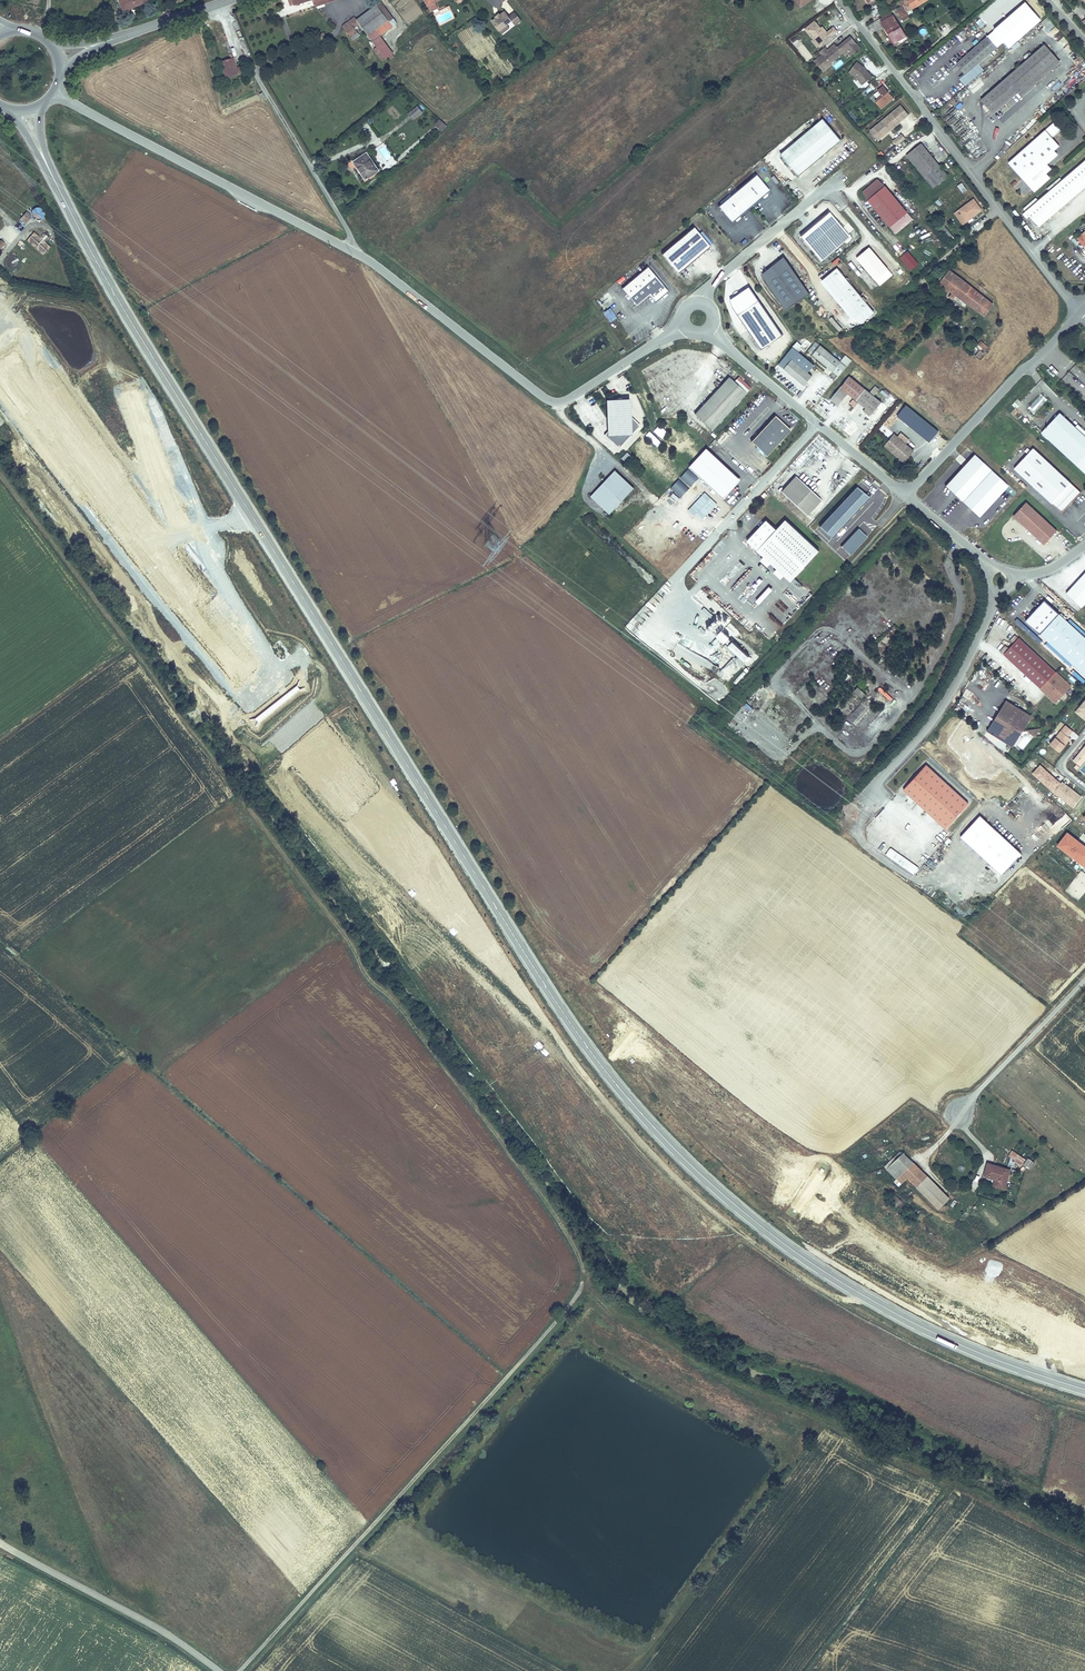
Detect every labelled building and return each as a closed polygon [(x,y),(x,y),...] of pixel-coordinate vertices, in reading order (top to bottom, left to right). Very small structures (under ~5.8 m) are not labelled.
[(121,9),(146,0),(117,0),(121,9)] [(427,2),(430,9),(437,6),(434,0),(431,0),(427,2)] [(909,9),(923,0),(913,0),(906,5),(903,0),(901,1),(903,4),(900,6),(901,7),(906,15),(911,12),(909,9)] [(909,9),(911,12),(930,0),(923,0),(909,9)] [(380,35),(397,22),(381,1),(376,4),(388,20),(368,34),(367,35),(376,46),(373,48),(382,60),(393,52),(380,35)] [(1040,11),(1044,7),(1039,1),(1035,5),(1040,11)] [(344,28),(341,30),(347,38),(350,35),(356,31),(354,28),(357,25),(360,23),(368,34),(388,20),(376,4),(356,19),(354,16),(342,25),(344,28)] [(906,15),(901,7),(894,11),(902,24),(909,19),(906,15)] [(504,27),(511,21),(514,25),(520,21),(514,13),(508,17),(504,12),(500,15),(496,18),(491,22),(498,31),(504,27)] [(903,40),(887,16),(876,23),(885,36),(883,37),(891,50),(895,47),(894,46),(903,40)] [(980,18),(976,22),(981,28),(985,24),(980,18)] [(1047,34),(1050,32),(1053,37),(1060,31),(1048,18),(1040,25),(1047,34)] [(817,48),(837,31),(833,26),(827,32),(822,26),(821,28),(815,20),(804,29),(813,39),(811,40),(817,48)] [(362,32),(357,25),(354,28),(356,31),(350,35),(353,40),(360,35),(359,34),(362,32)] [(861,44),(851,32),(838,43),(835,40),(828,46),(823,50),(818,54),(827,64),(833,59),(832,58),(843,49),(844,50),(849,47),(852,51),(861,44)] [(998,47),(988,35),(955,64),(965,75),(978,64),(991,53),(998,47)] [(1020,91),(1058,59),(1045,44),(981,99),(994,114),(1020,91)] [(978,64),(981,67),(994,56),(991,53),(978,64)] [(827,64),(818,54),(815,57),(824,67),(827,64)] [(237,68),(233,57),(231,58),(221,62),(226,78),(245,71),(243,66),(237,68)] [(1061,63),(1058,59),(1020,91),(1023,95),(1061,63)] [(836,69),(844,64),(842,60),(834,64),(836,69)] [(871,75),(863,65),(855,60),(848,69),(854,73),(862,82),(871,75)] [(981,67),(978,64),(965,75),(960,79),(966,86),(984,70),(981,67)] [(894,98),(883,85),(878,90),(881,95),(874,101),(881,109),(894,98)] [(413,120),(423,111),(417,104),(407,114),(413,120)] [(882,137),(909,115),(901,105),(874,127),(882,137)] [(798,176),(841,140),(823,119),(781,155),(798,176)] [(437,125),(443,132),(449,127),(442,120),(437,125)] [(1062,129),(1055,121),(1008,162),(1035,192),(1051,178),(1047,173),(1052,169),(1048,164),(1058,154),(1055,150),(1060,146),(1052,137),(1062,129)] [(874,127),(870,130),(878,140),(882,137),(874,127)] [(897,146),(905,138),(901,133),(893,141),(897,146)] [(933,188),(948,176),(921,142),(906,155),(933,188)] [(366,151),(353,162),(365,178),(379,168),(366,151)] [(1022,214),(1026,219),(1030,217),(1039,227),(1084,188),(1084,161),(1022,214)] [(770,190),(756,174),(718,206),(732,222),(770,190)] [(907,212),(885,185),(877,179),(862,192),(868,200),(891,226),(907,212)] [(967,190),(962,183),(958,186),(963,193),(967,190)] [(982,210),(974,198),(954,213),(963,225),(974,217),(973,216),(982,210)] [(46,214),(39,205),(30,212),(37,221),(46,214)] [(31,215),(27,211),(20,219),(25,224),(32,217),(31,216),(31,215)] [(829,212),(800,236),(821,261),(850,237),(829,212)] [(913,219),(907,212),(891,226),(896,233),(913,219)] [(710,246),(694,227),(661,254),(678,273),(710,246)] [(945,229),(940,233),(947,241),(952,237),(945,229)] [(46,235),(42,239),(34,232),(26,241),(43,256),(51,248),(45,242),(49,237),(46,235)] [(893,275),(869,247),(856,258),(880,286),(893,275)] [(16,268),(19,260),(10,256),(7,264),(16,268)] [(809,293),(784,258),(761,274),(786,309),(809,293)] [(655,301),(668,291),(648,267),(622,288),(636,305),(649,294),(655,301)] [(875,312),(837,267),(820,281),(856,324),(860,321),(861,323),(875,312)] [(943,289),(953,275),(944,269),(933,283),(943,289)] [(986,299),(953,275),(943,289),(950,294),(947,297),(951,300),(953,297),(977,313),(986,299)] [(993,304),(986,299),(977,313),(982,317),(993,304)] [(782,335),(759,301),(739,314),(762,349),(782,335)] [(611,308),(603,313),(609,323),(616,318),(611,308)] [(842,329),(831,317),(829,319),(839,331),(842,329)] [(797,341),(793,347),(799,352),(802,349),(801,348),(803,346),(797,341)] [(838,377),(852,360),(846,355),(840,361),(816,341),(810,349),(814,352),(812,355),(838,377)] [(989,347),(981,341),(971,352),(976,356),(980,351),(983,353),(985,355),(988,353),(986,351),(989,347)] [(799,352),(793,347),(778,364),(804,385),(812,376),(808,373),(814,365),(799,352)] [(849,376),(830,400),(838,406),(848,394),(872,414),(881,403),(873,396),(869,393),(849,376)] [(712,430),(746,393),(734,381),(729,377),(695,414),(712,430)] [(734,381),(746,393),(751,388),(738,377),(734,381)] [(875,386),(869,393),(873,396),(879,389),(875,386)] [(1039,395),(1028,407),(1035,413),(1046,401),(1039,395)] [(854,407),(858,404),(853,398),(849,402),(854,407)] [(640,425),(631,416),(630,399),(605,400),(607,432),(604,435),(619,448),(640,425)] [(894,413),(891,418),(900,423),(903,419),(894,413)] [(1068,420),(1060,413),(1041,433),(1049,440),(1068,420)] [(766,456),(790,430),(775,416),(751,442),(766,456)] [(1068,420),(1049,440),(1084,473),(1084,436),(1075,427),(1068,420)] [(1084,436),(1084,431),(1078,424),(1075,427),(1084,436)] [(659,425),(653,432),(662,439),(668,432),(659,425)] [(646,435),(658,447),(662,443),(650,431),(646,435)] [(898,436),(906,444),(910,440),(901,433),(898,436)] [(898,436),(895,434),(884,446),(904,463),(914,451),(906,444),(898,436)] [(689,467),(723,499),(741,480),(707,448),(689,467)] [(1081,492),(1033,448),(1014,468),(1062,512),(1081,492)] [(621,458),(626,463),(632,457),(627,452),(621,458)] [(1008,485),(974,455),(946,486),(979,517),(1008,485)] [(615,471),(591,497),(610,514),(634,488),(615,471)] [(821,500),(795,476),(781,492),(807,516),(821,500)] [(832,538),(869,497),(857,486),(819,526),(832,538)] [(687,510),(694,516),(697,513),(703,519),(717,504),(704,492),(687,510)] [(1057,531),(1027,502),(1014,516),(1045,544),(1057,531)] [(790,582),(819,551),(785,520),(776,530),(766,520),(746,541),(790,582)] [(850,555),(867,537),(858,528),(841,547),(850,555)] [(761,561),(767,566),(770,563),(764,558),(761,561)] [(1066,593),(1082,607),(1084,604),(1084,573),(1066,593)] [(790,583),(807,600),(812,595),(795,578),(790,583)] [(1045,600),(1026,621),(1084,675),(1084,637),(1045,600)] [(712,615),(703,606),(700,609),(710,617),(712,615)] [(706,632),(699,625),(697,628),(703,634),(706,632)] [(726,634),(720,628),(715,634),(721,640),(722,639),(725,635),(726,634)] [(749,657),(731,640),(725,635),(722,639),(745,661),(749,657)] [(1056,703),(1071,686),(1019,638),(1004,655),(1056,703)] [(738,656),(726,645),(724,647),(736,658),(738,656)] [(847,671),(850,667),(842,660),(838,664),(847,671)] [(708,667),(716,672),(719,668),(711,663),(708,667)] [(1072,673),(1083,684),(1084,681),(1084,680),(1075,670),(1072,673)] [(859,697),(863,693),(855,686),(851,690),(859,697)] [(1075,712),(1084,720),(1084,699),(1075,712)] [(1032,716),(1006,701),(987,731),(1013,747),(1032,716)] [(835,712),(832,716),(838,721),(840,717),(835,712)] [(1050,744),(1060,752),(1071,739),(1069,737),(1073,732),(1066,725),(1050,744)] [(1035,737),(1041,729),(1026,730),(1035,737)] [(1073,761),(1080,767),(1084,761),(1084,746),(1073,761)] [(1032,774),(1053,793),(1061,784),(1040,765),(1032,774)] [(927,766),(904,791),(945,829),(968,804),(927,766)] [(1053,793),(1073,808),(1082,797),(1062,782),(1061,784),(1053,793)] [(1021,854),(980,816),(960,837),(1001,875),(1021,854)] [(1084,867),(1084,846),(1067,832),(1057,846),(1084,867)] [(890,848),(885,855),(913,875),(918,867),(890,848)] [(896,1159),(904,1152),(902,1150),(901,1152),(900,1151),(894,1157),(896,1159)] [(918,1176),(922,1172),(904,1152),(896,1159),(887,1168),(902,1183),(908,1177),(917,1187),(923,1180),(918,1176)] [(1028,1158),(1023,1165),(1030,1170),(1034,1162),(1028,1158)] [(999,1179),(997,1186),(1005,1188),(1010,1169),(988,1163),(985,1175),(996,1178),(999,1179)] [(945,1194),(922,1172),(918,1176),(923,1180),(917,1187),(936,1206),(941,1201),(940,1199),(945,1194)] [(945,1193),(945,1194),(940,1199),(941,1201),(936,1206),(938,1209),(950,1198),(945,1193)] [(892,1203),(897,1197),(895,1194),(889,1200),(892,1203)] [(901,1201),(897,1197),(892,1203),(896,1207),(901,1201)] [(908,1240),(915,1231),(910,1227),(903,1236),(908,1240)]
